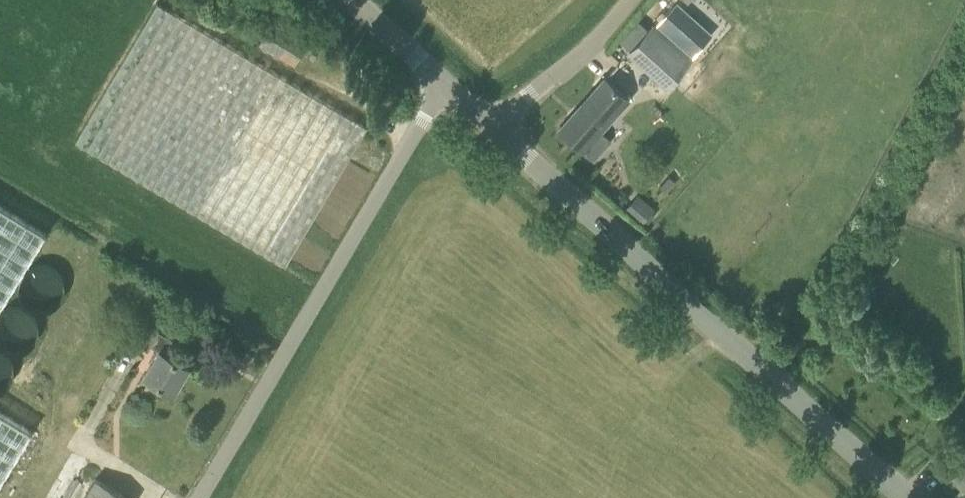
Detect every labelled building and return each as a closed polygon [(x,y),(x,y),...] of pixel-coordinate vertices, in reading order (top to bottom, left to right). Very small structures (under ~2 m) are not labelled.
[(75,140),(268,254),(285,265),(368,126),(158,2),(75,140)] [(677,2),(659,23),(688,48),(707,27),(677,2)] [(294,62),(307,42),(273,22),(260,42),(294,62)] [(630,50),(645,63),(669,85),(688,63),(649,29),(630,50)] [(613,139),(601,128),(628,98),(606,78),(560,128),(583,148),(595,159),(613,139)] [(676,181),(669,175),(660,185),(667,191),(676,181)] [(49,221),(0,193),(0,304),(49,221)] [(636,193),(624,207),(642,222),(654,208),(636,193)] [(35,283),(52,298),(65,284),(48,269),(35,283)] [(34,336),(33,309),(7,309),(8,336),(34,336)] [(157,346),(142,371),(173,389),(189,363),(169,352),(176,338),(159,328),(151,342),(157,346)] [(38,438),(0,416),(0,497),(3,497),(38,438)] [(950,475),(964,488),(964,459),(950,475)] [(99,480),(95,478),(84,497),(130,497),(99,480)]
